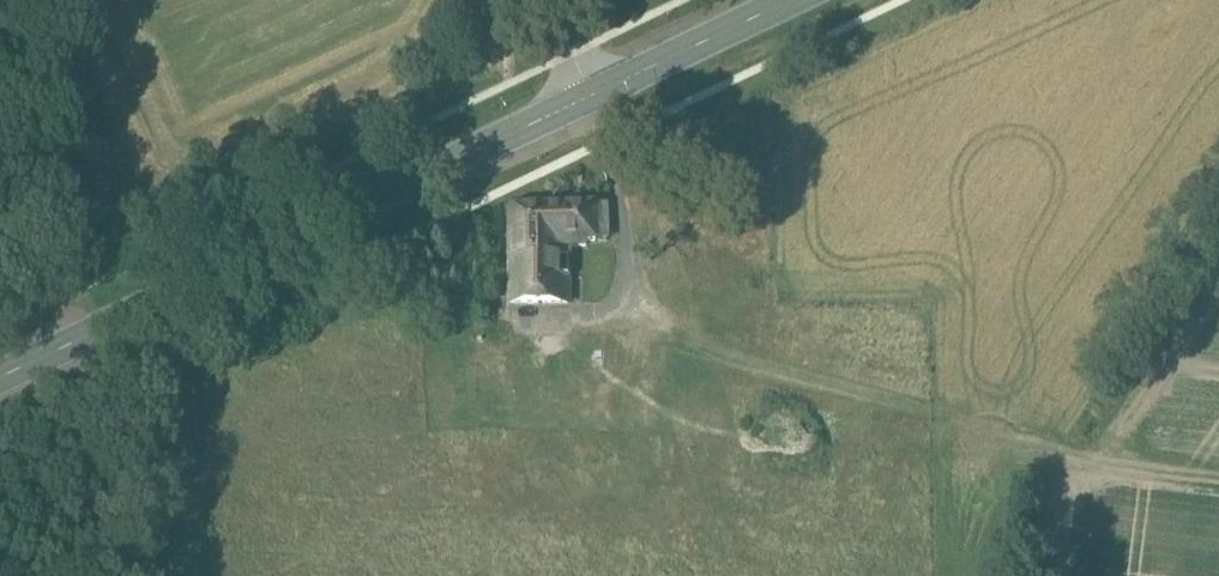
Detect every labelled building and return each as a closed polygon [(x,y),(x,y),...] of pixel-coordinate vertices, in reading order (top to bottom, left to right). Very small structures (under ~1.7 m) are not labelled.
[(569,303),(570,247),(587,246),(587,241),(608,240),(607,208),(560,209),(512,211),(512,305),(569,303)]
